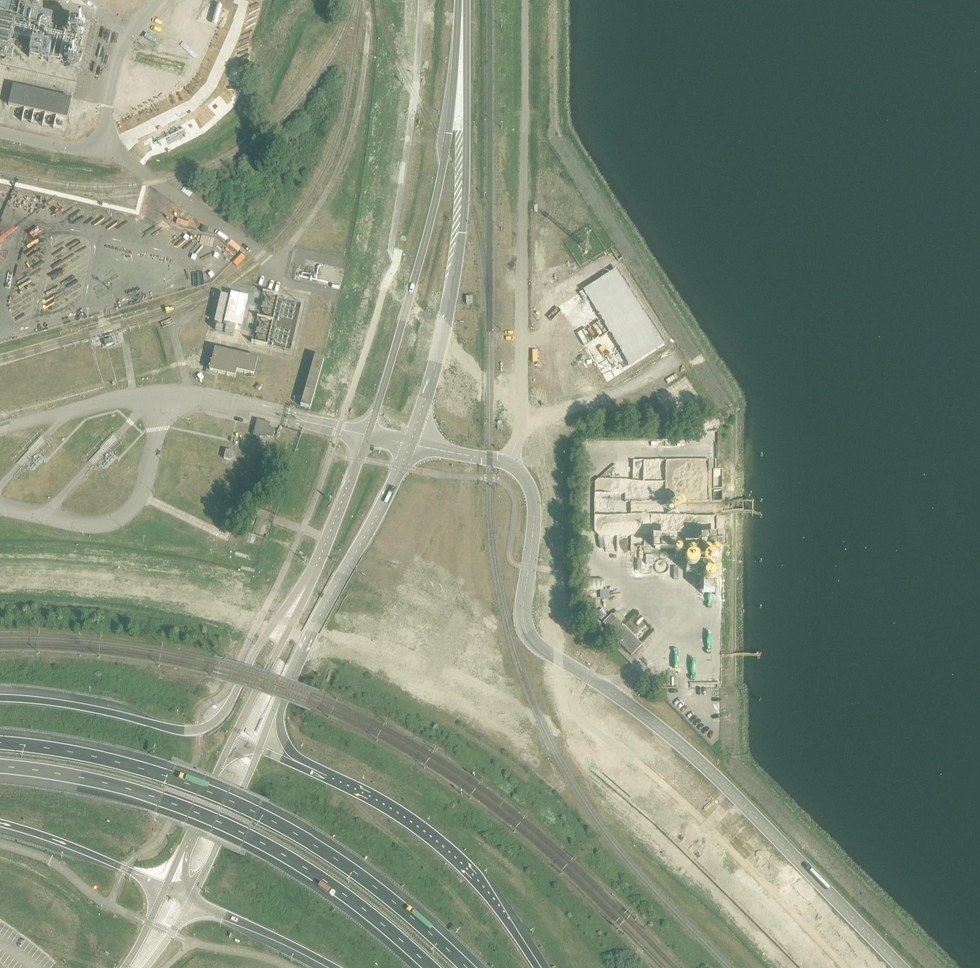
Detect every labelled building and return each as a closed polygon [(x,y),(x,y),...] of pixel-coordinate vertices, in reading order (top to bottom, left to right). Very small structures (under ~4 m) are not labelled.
[(50,32),(53,15),(26,11),(25,18),(24,17),(23,22),(21,22),(19,36),(34,38),(31,56),(52,59),(55,44),(58,44),(60,34),(50,32)] [(67,120),(71,100),(13,86),(8,106),(67,120)] [(583,290),(558,307),(607,382),(665,344),(617,269),(588,287),(590,290),(585,293),(583,290)] [(230,294),(224,322),(241,326),(248,298),(230,294)] [(236,372),(243,373),(253,376),(257,359),(214,349),(209,372),(235,378),(236,372)] [(301,406),(310,409),(324,360),(315,357),(301,406)] [(558,400),(576,396),(573,384),(555,388),(558,400)] [(537,407),(555,402),(551,390),(533,396),(537,407)] [(673,400),(667,405),(678,422),(700,408),(688,391),(673,400)] [(256,420),(253,436),(266,439),(266,437),(272,439),(274,430),(268,428),(269,424),(256,420)] [(223,460),(230,462),(232,453),(225,451),(223,460)] [(653,469),(666,468),(665,459),(653,460),(653,469)] [(717,590),(714,579),(709,580),(710,584),(704,586),(705,592),(717,590)] [(605,629),(631,656),(641,645),(635,639),(634,640),(630,636),(632,635),(612,614),(603,623),(607,627),(605,629)]
